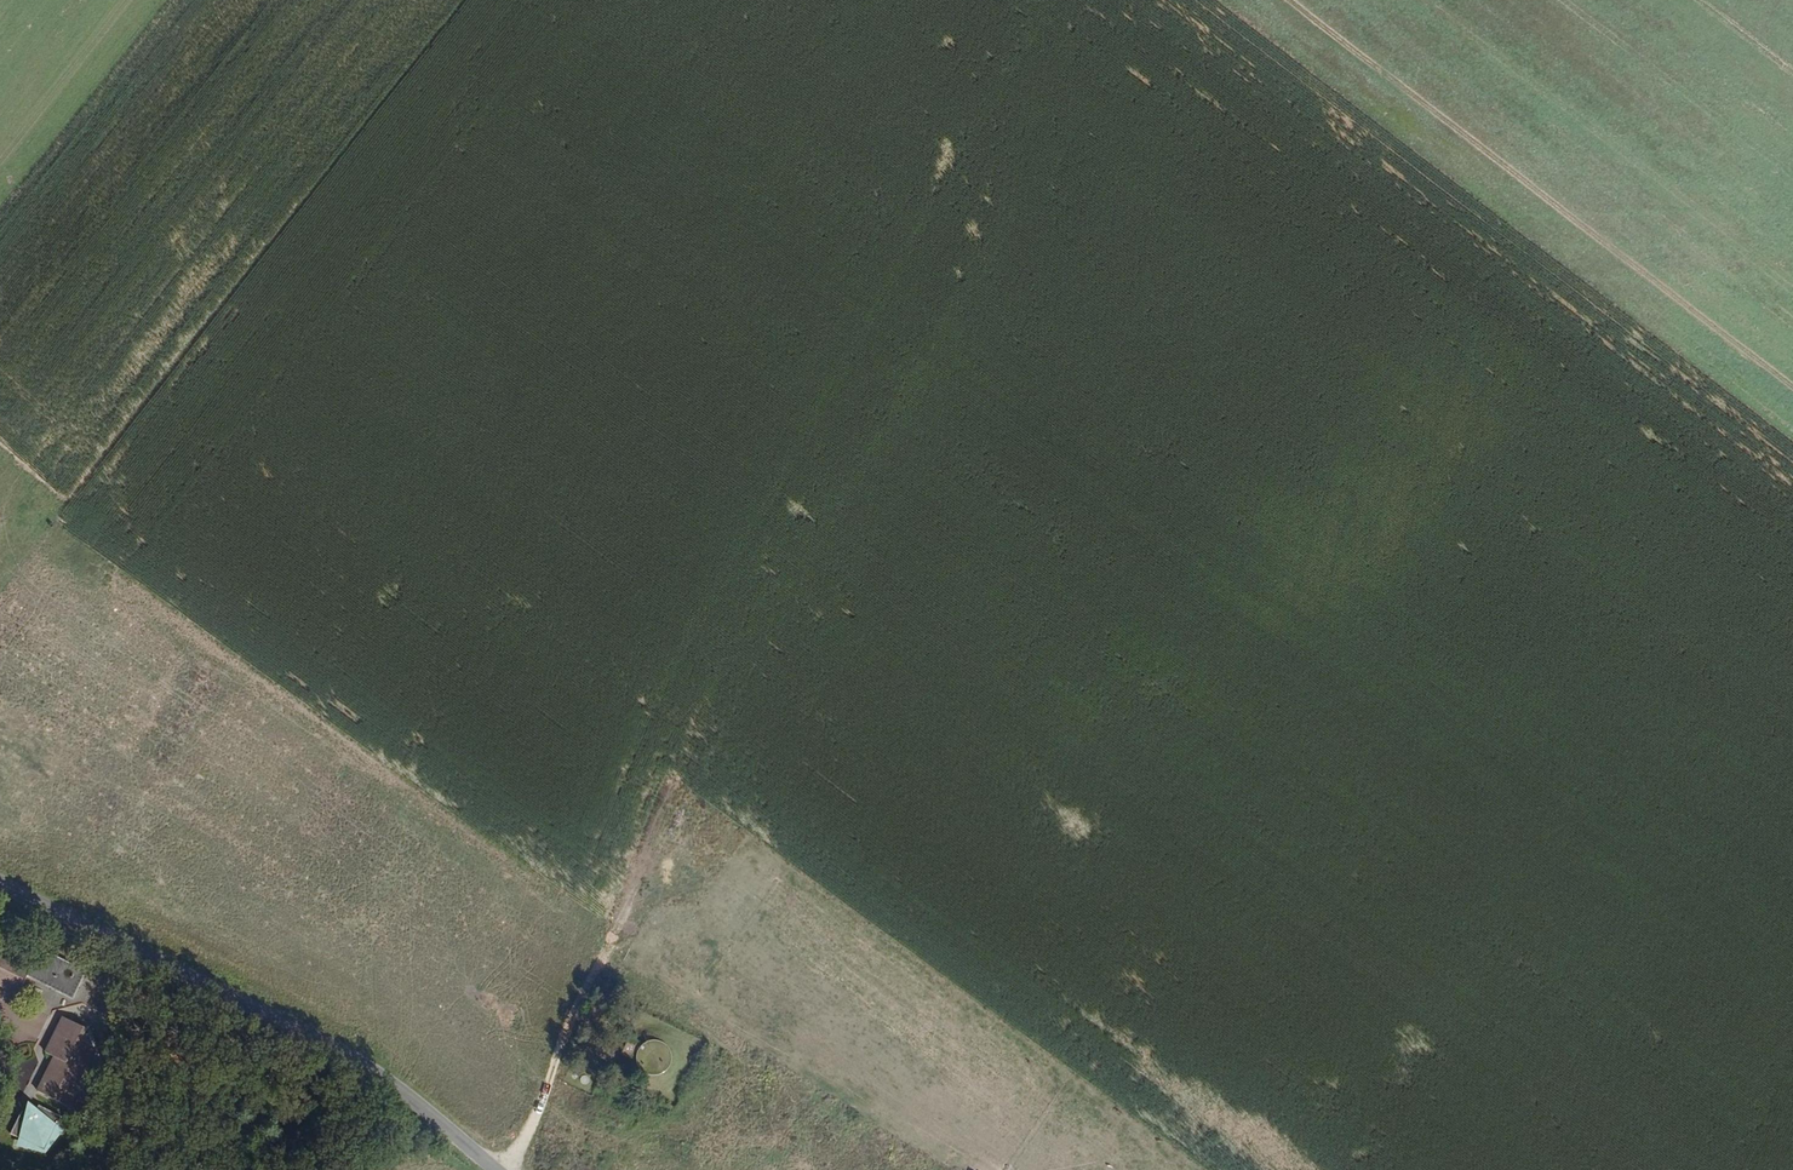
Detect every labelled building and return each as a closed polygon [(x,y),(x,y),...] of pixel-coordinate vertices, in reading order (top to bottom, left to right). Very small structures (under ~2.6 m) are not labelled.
[(18,1001),(27,980),(74,999),(85,968),(37,950),(28,968),(23,966),(24,961),(9,956),(0,958),(0,993),(18,1001)] [(83,1025),(60,1014),(42,1052),(54,1057),(39,1091),(71,1107),(77,1092),(88,1088),(82,1079),(92,1059),(101,1054),(91,1035),(80,1030),(83,1025)] [(638,1042),(626,1036),(619,1052),(631,1058),(633,1065),(635,1069),(641,1075),(650,1078),(655,1077),(664,1073),(669,1066),(671,1058),(669,1050),(665,1044),(659,1040),(651,1038),(638,1042)] [(49,1158),(62,1127),(56,1125),(60,1117),(26,1104),(13,1136),(20,1139),(17,1145),(49,1158)]
